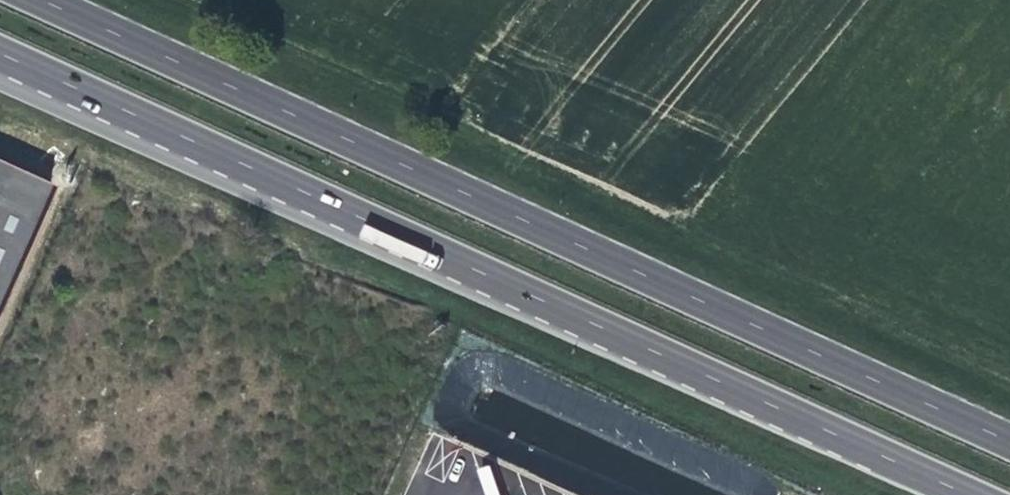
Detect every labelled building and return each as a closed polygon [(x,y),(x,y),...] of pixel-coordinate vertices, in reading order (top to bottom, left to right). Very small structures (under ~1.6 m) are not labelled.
[(36,181),(0,164),(0,261),(36,181)]
